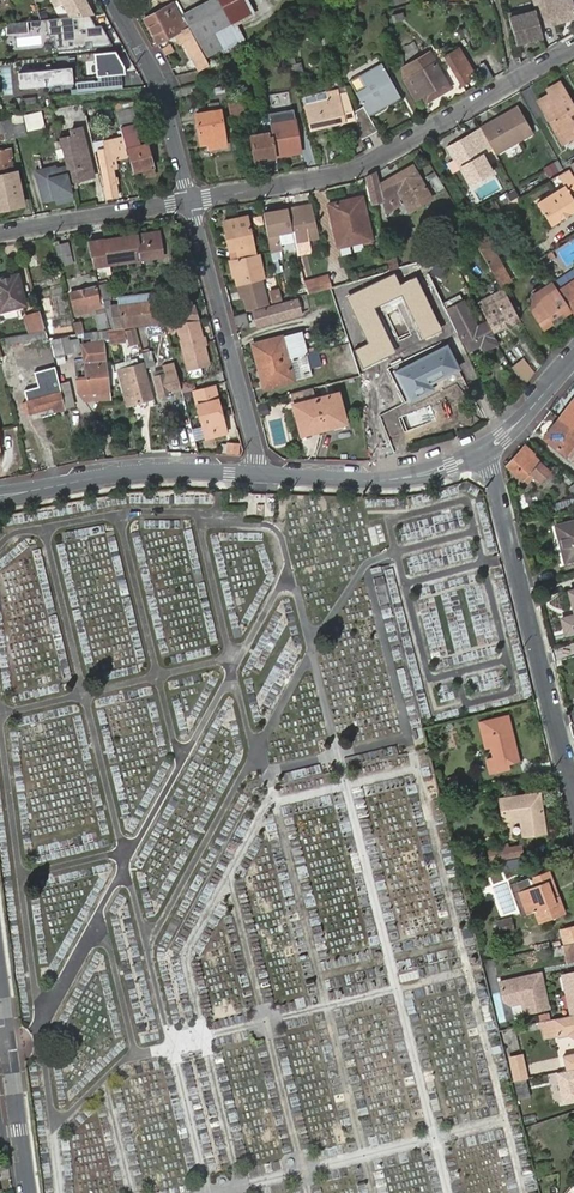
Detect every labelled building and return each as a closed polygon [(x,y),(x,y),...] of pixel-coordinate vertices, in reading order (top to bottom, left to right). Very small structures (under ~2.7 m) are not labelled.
[(58,12),(66,9),(62,0),(52,0),(58,12)] [(89,0),(66,0),(75,16),(93,14),(97,13),(89,0)] [(216,0),(211,0),(184,15),(190,26),(199,42),(230,24),(216,0)] [(233,0),(216,0),(230,24),(242,16),(233,0)] [(242,16),(252,11),(245,0),(233,0),(242,16)] [(539,28),(573,19),(573,9),(571,0),(559,0),(555,1),(554,0),(531,0),(539,28)] [(172,3),(145,17),(144,18),(157,43),(159,42),(179,32),(177,29),(184,25),(172,3)] [(507,14),(515,44),(541,37),(534,10),(518,14),(517,11),(507,14)] [(75,16),(48,19),(49,31),(51,36),(55,35),(56,46),(58,50),(87,47),(87,41),(93,40),(93,46),(113,44),(104,27),(99,25),(93,14),(75,16)] [(11,22),(12,34),(27,33),(26,21),(11,22)] [(11,22),(4,23),(5,35),(12,34),(11,22)] [(239,42),(230,24),(199,42),(209,60),(239,42)] [(204,57),(188,27),(183,30),(187,37),(184,38),(184,41),(195,62),(204,57)] [(440,48),(459,79),(463,77),(472,71),(459,48),(451,52),(446,44),(440,48)] [(122,61),(116,50),(95,52),(97,75),(119,73),(123,73),(122,61)] [(405,66),(422,95),(425,101),(436,95),(432,89),(435,87),(438,93),(448,88),(427,53),(405,66)] [(380,63),(359,75),(365,87),(355,92),(363,106),(353,111),(355,124),(361,139),(376,130),(369,116),(400,98),(380,63)] [(414,99),(422,95),(405,66),(402,67),(404,72),(402,73),(403,80),(414,99)] [(74,83),(73,68),(20,73),(21,88),(54,85),(54,84),(64,84),(74,83)] [(97,75),(98,91),(120,88),(119,73),(97,75)] [(77,85),(81,93),(96,91),(95,80),(76,82),(77,85)] [(544,98),(555,118),(551,120),(563,142),(573,136),(573,126),(573,107),(560,82),(548,89),(551,94),(544,98)] [(339,98),(308,105),(309,114),(309,115),(312,129),(353,118),(346,88),(337,90),(339,98)] [(337,90),(305,97),(308,105),(339,98),(337,90)] [(243,96),(229,99),(232,119),(246,117),(243,96)] [(21,98),(22,109),(38,107),(37,97),(21,98)] [(555,118),(544,98),(539,100),(551,120),(555,118)] [(128,100),(114,102),(133,169),(140,166),(141,170),(153,166),(146,144),(140,146),(128,100)] [(490,126),(482,130),(493,149),(495,154),(532,133),(517,106),(488,123),(490,126)] [(81,107),(73,108),(75,123),(84,122),(81,107)] [(24,111),(25,128),(44,127),(43,110),(24,111)] [(213,143),(214,148),(227,146),(221,111),(197,115),(201,145),(208,143),(213,143)] [(21,114),(11,116),(11,119),(15,137),(25,135),(21,114)] [(270,121),(273,137),(276,153),(289,150),(289,154),(300,152),(295,118),(270,121)] [(11,119),(0,121),(0,140),(15,137),(11,119)] [(482,130),(481,127),(460,138),(462,142),(482,130)] [(72,136),(59,139),(66,167),(69,181),(92,176),(82,133),(80,134),(78,128),(70,130),(72,136)] [(456,158),(468,180),(476,160),(486,176),(492,173),(482,155),(493,149),(482,130),(462,142),(460,138),(447,146),(454,158),(456,158)] [(255,160),(277,156),(276,153),(273,137),(268,138),(268,133),(251,136),(255,160)] [(127,157),(123,139),(103,142),(105,150),(100,151),(98,153),(107,198),(118,197),(112,166),(115,165),(115,159),(127,157)] [(11,166),(7,150),(0,151),(0,172),(5,171),(4,167),(11,166)] [(572,174),(573,174),(573,154),(573,153),(563,158),(572,174)] [(476,160),(468,180),(471,185),(486,176),(476,160)] [(559,160),(544,167),(549,177),(564,170),(559,160)] [(383,200),(382,201),(384,211),(392,207),(390,201),(401,197),(407,210),(431,199),(412,165),(379,183),(383,200)] [(55,166),(36,171),(43,199),(56,196),(61,195),(63,201),(73,198),(69,181),(66,167),(56,169),(55,166)] [(568,170),(564,173),(559,176),(564,185),(538,202),(552,225),(573,211),(573,200),(570,194),(573,192),(573,179),(568,170)] [(376,171),(365,178),(371,204),(382,201),(383,200),(379,183),(376,171)] [(0,175),(0,210),(22,205),(15,172),(0,175)] [(480,197),(500,190),(497,180),(477,186),(480,197)] [(504,207),(512,202),(508,196),(500,200),(504,207)] [(327,204),(337,247),(370,239),(361,197),(327,204)] [(315,236),(311,203),(287,207),(289,229),(291,240),(315,236)] [(287,207),(262,211),(266,233),(289,229),(287,207)] [(233,259),(257,252),(247,216),(230,220),(233,239),(228,240),(233,259)] [(474,217),(463,224),(466,229),(474,242),(480,239),(483,243),(488,241),(474,217)] [(138,223),(124,226),(127,237),(128,245),(140,243),(138,223)] [(127,237),(104,240),(110,264),(161,257),(157,232),(140,235),(140,243),(128,245),(127,237)] [(492,270),(491,270),(501,286),(512,280),(488,241),(483,243),(480,239),(476,241),(492,270)] [(104,240),(87,243),(93,268),(110,264),(104,240)] [(541,255),(551,249),(546,240),(536,245),(541,255)] [(452,255),(445,241),(427,272),(428,274),(437,280),(452,255)] [(55,248),(59,263),(62,263),(63,267),(72,265),(67,244),(55,248)] [(556,258),(553,251),(539,261),(542,265),(556,258)] [(33,252),(23,255),(28,272),(38,269),(33,252)] [(259,253),(233,259),(239,285),(260,279),(265,278),(259,253)] [(385,262),(388,270),(398,266),(396,259),(385,262)] [(52,278),(60,277),(61,277),(59,266),(51,268),(52,278)] [(573,313),(573,269),(569,272),(566,267),(552,276),(560,289),(562,289),(565,294),(563,296),(573,313)] [(330,272),(306,278),(310,292),(333,286),(330,272)] [(395,274),(348,296),(370,342),(355,350),(364,368),(397,352),(375,307),(402,294),(424,340),(443,330),(416,276),(400,284),(395,274)] [(0,281),(0,307),(1,311),(25,305),(17,277),(0,281)] [(39,281),(40,289),(62,286),(60,277),(52,278),(39,281)] [(246,310),(267,305),(260,279),(239,285),(242,297),(246,310)] [(105,282),(98,285),(102,301),(109,300),(105,282)] [(571,311),(553,282),(533,295),(537,301),(531,304),(531,309),(534,314),(537,315),(537,319),(543,329),(552,323),(557,325),(562,321),(563,316),(571,311)] [(498,294),(479,303),(482,310),(495,333),(519,320),(501,287),(496,290),(498,294)] [(70,294),(73,308),(78,306),(80,313),(95,310),(93,303),(98,302),(94,288),(70,294)] [(273,302),(281,300),(278,288),(270,291),(273,302)] [(119,296),(120,308),(159,302),(158,292),(119,296)] [(36,301),(40,314),(42,320),(45,330),(47,336),(75,333),(73,326),(53,329),(51,321),(55,320),(50,298),(36,301)] [(289,313),(290,317),(303,313),(298,299),(255,312),(258,323),(289,313)] [(496,343),(494,339),(490,333),(485,322),(477,326),(464,300),(448,308),(468,345),(479,339),(484,350),(496,343)] [(148,326),(163,324),(159,302),(120,308),(122,326),(131,326),(148,323),(148,326)] [(172,308),(174,323),(196,321),(195,306),(172,308)] [(259,327),(290,317),(289,313),(258,323),(259,327)] [(26,317),(31,333),(45,330),(42,320),(40,314),(26,317)] [(233,317),(236,329),(248,325),(245,314),(233,317)] [(77,333),(85,332),(83,320),(75,321),(77,333)] [(201,339),(196,321),(174,323),(187,369),(208,364),(202,344),(200,344),(198,340),(201,339)] [(125,342),(123,329),(109,330),(106,330),(110,345),(125,342)] [(252,345),(255,358),(259,357),(264,376),(261,377),(264,388),(292,381),(287,363),(296,360),(302,378),(311,376),(309,368),(299,333),(252,345)] [(51,339),(55,355),(64,353),(71,351),(67,336),(60,337),(51,339)] [(89,361),(84,362),(85,377),(73,378),(75,390),(87,390),(98,389),(98,391),(107,391),(104,341),(88,342),(89,361)] [(396,372),(409,400),(432,389),(430,383),(458,369),(447,347),(402,369),(396,372)] [(143,352),(147,366),(154,364),(151,350),(143,352)] [(259,357),(255,358),(261,377),(264,376),(259,357)] [(512,368),(525,385),(536,372),(525,358),(512,368)] [(163,373),(175,370),(173,362),(161,365),(163,373)] [(153,397),(145,363),(138,365),(147,399),(153,397)] [(127,368),(116,371),(122,393),(123,392),(127,405),(147,399),(138,365),(127,367),(127,368)] [(199,366),(187,369),(186,370),(188,377),(191,378),(202,376),(199,366)] [(59,386),(54,367),(35,373),(38,387),(24,390),(30,413),(54,407),(55,411),(65,408),(65,406),(59,386)] [(153,376),(158,396),(169,393),(169,391),(179,389),(175,370),(163,373),(153,376)] [(59,386),(65,406),(73,404),(68,384),(59,386)] [(219,405),(213,384),(193,390),(204,431),(211,429),(213,436),(226,433),(221,414),(220,413),(218,407),(219,405)] [(321,428),(320,430),(344,424),(336,394),(314,400),(321,428)] [(560,418),(573,429),(573,399),(560,418)] [(301,435),(320,430),(321,428),(314,400),(293,405),(301,435)] [(560,418),(545,439),(564,452),(573,439),(573,429),(560,418)] [(211,429),(204,431),(206,438),(213,436),(211,429)] [(223,441),(223,454),(240,455),(241,442),(223,441)] [(531,472),(536,476),(542,481),(551,472),(533,454),(534,453),(525,445),(507,464),(523,480),(525,478),(530,483),(534,478),(530,474),(531,472)] [(573,560),(573,521),(558,525),(567,562),(573,560)] [(562,618),(566,632),(573,630),(573,615),(562,618)] [(508,716),(499,718),(478,724),(484,750),(489,749),(492,757),(484,759),(488,774),(509,770),(507,763),(519,760),(508,716)] [(500,798),(503,820),(521,817),(524,835),(545,831),(539,792),(500,798)] [(524,842),(499,847),(501,860),(526,855),(524,842)] [(546,877),(550,876),(547,866),(530,873),(532,881),(519,886),(527,910),(534,908),(539,919),(563,910),(557,892),(552,893),(551,890),(548,891),(547,888),(549,886),(546,877)] [(557,892),(550,876),(546,877),(549,886),(547,888),(548,891),(551,890),(552,893),(557,892)] [(506,883),(495,887),(504,913),(514,909),(506,883)] [(499,919),(502,928),(516,924),(514,916),(499,919)] [(564,940),(573,937),(573,921),(560,925),(564,940)] [(573,1014),(573,972),(562,974),(570,1015),(573,1014)] [(522,1002),(525,1013),(548,1008),(540,973),(524,977),(525,980),(518,982),(515,979),(500,983),(504,1000),(511,1005),(522,1002)] [(522,1003),(513,1006),(516,1019),(525,1017),(522,1003)] [(570,1015),(541,1022),(542,1028),(548,1027),(549,1033),(555,1031),(566,1029),(568,1036),(571,1035),(573,1037),(573,1014),(570,1015)] [(549,1033),(551,1040),(568,1036),(566,1029),(555,1031),(549,1033)] [(508,1058),(513,1081),(528,1078),(523,1055),(508,1058)] [(565,1058),(567,1070),(573,1068),(573,1056),(565,1058)] [(556,1072),(563,1102),(573,1099),(573,1068),(567,1070),(556,1072)] [(529,1081),(517,1084),(520,1098),(532,1095),(529,1081)]
